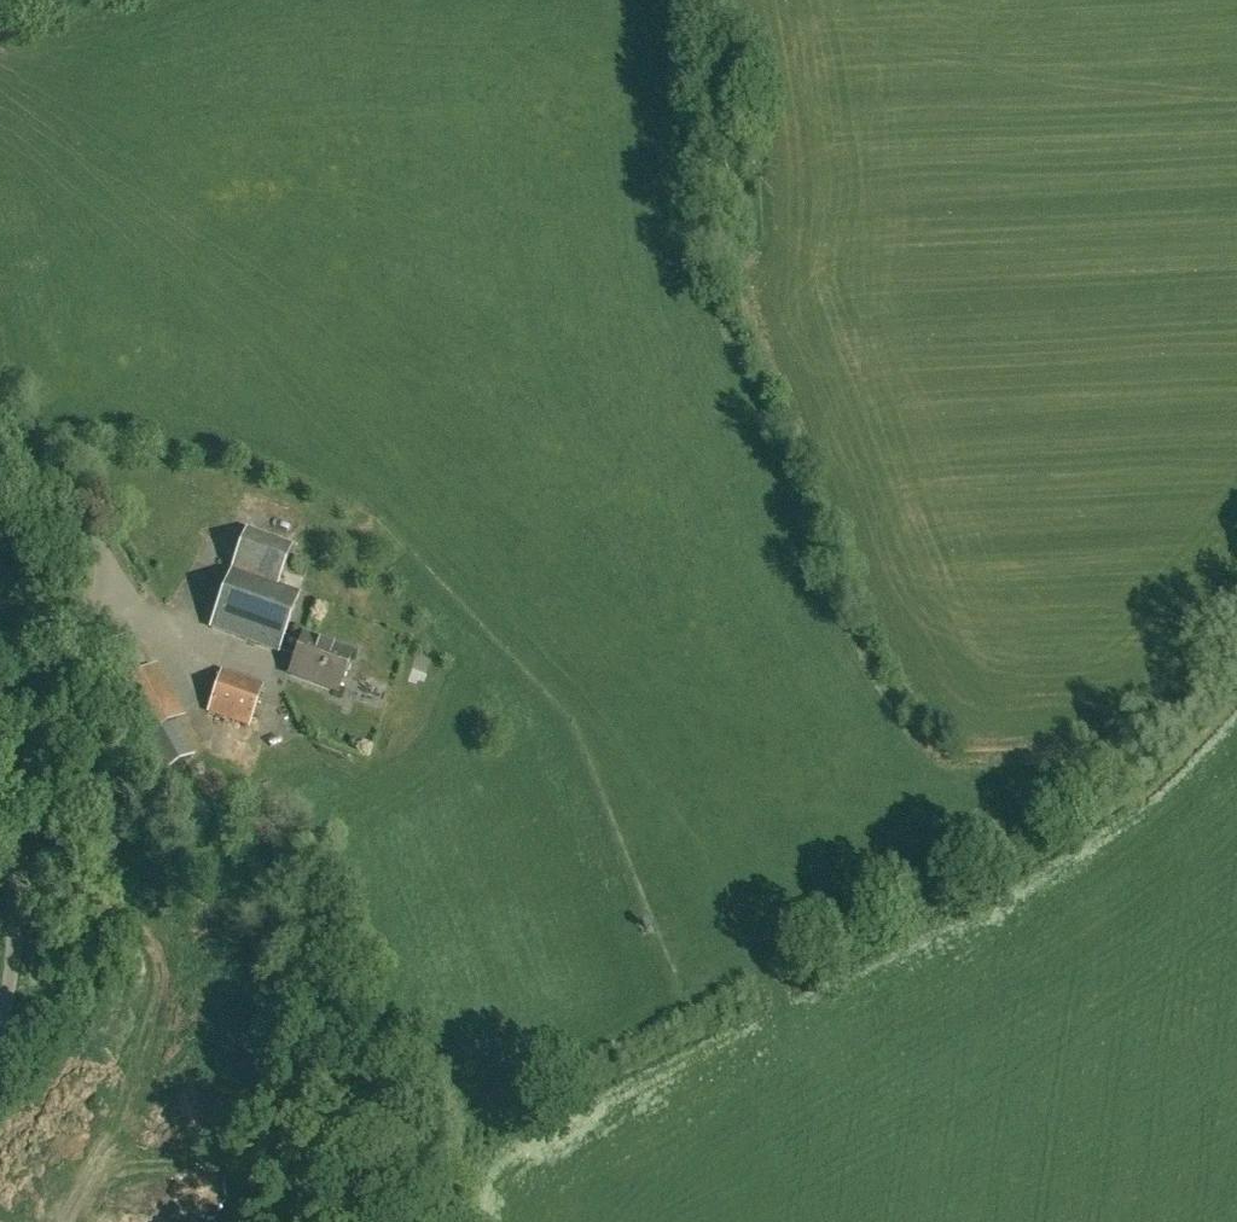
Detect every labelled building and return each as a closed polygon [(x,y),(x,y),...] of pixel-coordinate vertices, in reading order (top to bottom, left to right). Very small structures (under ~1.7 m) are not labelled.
[(351,652),(304,635),(301,645),(283,637),(299,595),(277,587),(292,545),(248,529),(211,626),(278,651),(278,650),(296,657),(290,673),(337,690),(351,652)] [(112,694),(148,673),(128,637),(91,658),(112,694)] [(208,711),(249,725),(262,685),(222,671),(208,711)] [(177,725),(140,745),(157,776),(194,756),(177,725)]
